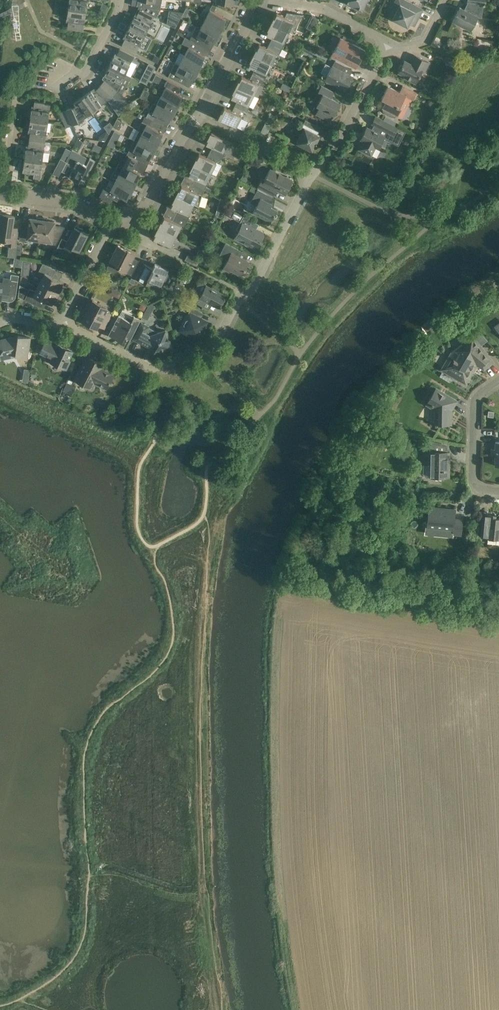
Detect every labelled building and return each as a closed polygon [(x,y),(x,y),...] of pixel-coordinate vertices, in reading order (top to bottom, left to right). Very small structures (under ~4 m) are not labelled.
[(68,8),(86,11),(87,0),(69,0),(68,8)] [(143,0),(143,7),(160,9),(162,0),(141,0),(143,0)] [(342,0),(361,10),(366,0),(343,0),(342,0)] [(414,4),(406,0),(402,0),(392,19),(407,27),(409,23),(414,26),(423,9),(414,4)] [(464,9),(460,7),(453,21),(470,30),(477,17),(482,18),(483,4),(484,4),(484,0),(468,0),(467,2),(468,2),(464,9)] [(103,3),(99,11),(104,13),(108,6),(103,3)] [(210,10),(206,18),(213,22),(213,23),(221,27),(226,18),(214,12),(216,6),(212,4),(210,9),(210,10)] [(83,31),(86,11),(68,8),(67,19),(70,19),(70,22),(68,22),(67,28),(83,31)] [(134,17),(129,26),(145,34),(154,16),(140,9),(137,15),(138,16),(137,18),(134,17)] [(167,24),(175,28),(183,13),(169,11),(167,24)] [(271,23),(288,32),(294,22),(277,13),(271,23)] [(318,19),(312,16),(306,28),(312,30),(318,19)] [(206,18),(200,28),(208,32),(209,31),(217,35),(221,27),(213,23),(213,22),(206,18)] [(283,42),(288,32),(271,23),(266,34),(273,37),(270,42),(282,49),(285,43),(283,42)] [(136,52),(145,34),(129,26),(124,36),(127,37),(126,40),(125,39),(122,45),(136,52)] [(212,44),(217,35),(209,31),(208,32),(200,28),(196,26),(192,35),(190,40),(203,47),(205,48),(208,42),(212,44)] [(340,37),(336,46),(331,56),(346,63),(349,58),(359,63),(365,50),(352,43),(353,41),(343,36),(342,38),(340,37)] [(192,60),(200,64),(205,55),(200,52),(203,47),(190,40),(185,37),(182,43),(188,47),(185,55),(192,58),(192,60)] [(279,54),(282,49),(270,42),(267,48),(259,44),(254,55),(271,63),(277,53),(279,54)] [(305,45),(302,50),(312,55),(314,50),(305,45)] [(109,65),(125,74),(131,76),(137,64),(131,61),(134,56),(120,48),(117,54),(118,55),(117,57),(114,56),(109,65)] [(429,62),(423,59),(414,54),(410,63),(404,60),(398,72),(405,75),(404,77),(416,83),(422,70),(425,71),(429,62)] [(153,55),(151,60),(157,63),(160,58),(153,55)] [(192,58),(185,55),(179,65),(187,69),(188,68),(196,72),(200,64),(192,60),(192,58)] [(266,74),(271,63),(254,55),(248,65),(255,68),(252,74),(264,80),(267,75),(266,74)] [(345,65),(336,61),(335,61),(325,81),(346,90),(353,76),(342,71),(345,65)] [(191,81),(196,72),(188,68),(187,69),(179,65),(175,63),(168,76),(184,85),(187,79),(191,81)] [(125,74),(109,65),(104,75),(107,76),(105,81),(104,80),(100,85),(112,96),(116,91),(125,74)] [(143,73),(140,80),(147,84),(150,77),(143,73)] [(236,86),(255,96),(258,97),(263,87),(266,87),(268,82),(264,80),(252,74),(249,80),(242,76),(236,86)] [(177,104),(182,95),(178,92),(180,87),(181,88),(181,87),(167,80),(164,85),(166,86),(162,94),(170,98),(169,100),(177,104)] [(112,96),(100,85),(96,90),(96,91),(93,93),(91,91),(82,97),(93,111),(108,100),(112,96)] [(335,115),(337,111),(341,103),(331,98),(334,92),(322,85),(318,92),(322,94),(317,105),(319,107),(316,114),(329,120),(332,113),(335,115)] [(417,93),(411,90),(403,85),(399,92),(388,86),(381,98),(386,101),(382,108),(384,109),(383,110),(382,111),(386,114),(391,116),(395,117),(396,115),(398,116),(402,108),(400,107),(403,101),(409,104),(412,99),(413,99),(417,93)] [(253,108),(258,97),(255,96),(236,86),(231,97),(238,100),(235,105),(247,112),(250,107),(253,108)] [(145,99),(149,92),(144,89),(140,97),(145,99)] [(173,112),(177,104),(169,100),(170,98),(162,94),(157,105),(153,103),(164,109),(165,108),(173,112)] [(93,111),(82,97),(74,103),(76,106),(72,108),(72,107),(60,112),(67,127),(78,122),(93,111)] [(30,119),(48,122),(50,104),(44,103),(44,102),(34,101),(34,106),(35,107),(35,109),(31,109),(30,119)] [(164,109),(153,103),(149,111),(151,112),(148,118),(160,124),(163,118),(168,121),(173,112),(165,108),(164,109)] [(253,115),(247,112),(235,105),(232,111),(224,107),(219,118),(236,127),(241,117),(249,122),(253,115)] [(96,116),(90,120),(100,135),(104,132),(106,134),(114,128),(110,122),(103,127),(96,116)] [(160,124),(148,118),(145,116),(142,122),(138,129),(139,130),(150,136),(150,137),(158,142),(163,132),(157,129),(160,124)] [(45,142),(48,122),(30,119),(29,130),(32,130),(31,133),(30,133),(29,139),(45,142)] [(118,129),(122,122),(117,119),(113,126),(118,129)] [(397,127),(381,119),(378,126),(386,131),(394,135),(397,127)] [(321,128),(306,120),(302,127),(305,128),(297,143),(313,151),(321,136),(318,134),(321,128)] [(266,122),(263,127),(269,130),(272,125),(266,122)] [(374,124),(371,129),(367,127),(360,139),(363,141),(359,149),(371,155),(376,147),(378,148),(385,136),(384,135),(386,131),(378,126),(374,124)] [(150,136),(139,130),(134,141),(145,147),(146,145),(154,149),(158,142),(150,137),(150,136)] [(108,144),(115,147),(119,133),(112,131),(108,144)] [(212,146),(210,152),(222,158),(225,153),(223,152),(229,141),(211,132),(206,143),(212,146)] [(42,161),(45,142),(29,139),(28,146),(30,146),(29,149),(26,149),(24,159),(42,161)] [(145,147),(134,141),(127,154),(143,163),(146,157),(149,159),(154,149),(146,145),(145,147)] [(199,153),(194,164),(211,173),(217,162),(219,163),(222,158),(210,152),(207,157),(199,153)] [(143,163),(127,154),(122,163),(124,164),(120,172),(127,176),(127,177),(135,182),(140,172),(134,169),(138,160),(143,163)] [(60,158),(57,164),(53,173),(59,176),(61,170),(67,173),(68,172),(70,173),(69,176),(78,181),(80,179),(85,181),(95,161),(90,158),(86,165),(68,156),(66,161),(60,158)] [(40,179),(42,161),(24,159),(23,169),(26,170),(26,173),(34,174),(33,178),(40,179)] [(211,173),(194,164),(188,174),(195,178),(192,183),(210,192),(211,190),(206,187),(207,184),(206,183),(211,173)] [(277,189),(285,194),(292,180),(270,169),(264,180),(262,179),(258,187),(274,195),(277,189)] [(131,190),(135,182),(127,177),(127,176),(120,172),(114,183),(112,181),(122,187),(123,185),(131,190)] [(122,187),(112,181),(110,180),(106,189),(108,190),(106,195),(118,202),(121,196),(126,199),(131,190),(123,185),(122,187)] [(208,195),(210,192),(192,183),(189,189),(181,185),(176,195),(193,204),(199,207),(203,195),(202,194),(203,192),(208,195)] [(271,206),(272,204),(263,199),(266,194),(258,189),(252,199),(258,202),(253,212),(271,222),(277,210),(271,206)] [(193,204),(176,195),(171,206),(177,209),(175,215),(187,221),(190,215),(188,214),(193,204)] [(247,218),(235,211),(227,207),(224,213),(232,217),(243,223),(235,238),(248,244),(247,245),(254,249),(258,240),(260,241),(264,233),(244,223),(247,218)] [(10,240),(9,245),(16,246),(19,228),(12,227),(14,216),(0,214),(0,239),(10,240)] [(184,226),(187,221),(175,215),(172,220),(164,216),(159,227),(176,235),(181,225),(184,226)] [(28,238),(40,240),(42,220),(30,218),(29,222),(22,221),(19,239),(28,241),(28,238)] [(54,222),(42,220),(40,240),(51,241),(51,244),(56,245),(65,227),(54,225),(54,222)] [(82,231),(83,229),(78,226),(75,232),(74,231),(72,232),(68,241),(62,238),(56,250),(63,253),(66,248),(71,250),(72,248),(79,251),(88,234),(82,231)] [(171,246),(176,235),(159,227),(153,237),(171,246)] [(242,251),(233,246),(225,243),(219,255),(227,259),(223,268),(229,271),(230,270),(242,276),(249,262),(239,257),(242,251)] [(132,275),(135,269),(139,260),(133,258),(135,254),(118,245),(107,267),(108,270),(113,272),(117,271),(118,268),(125,272),(132,275)] [(200,261),(187,254),(185,260),(197,266),(200,261)] [(39,284),(59,294),(62,288),(60,287),(63,282),(52,276),(55,269),(43,263),(37,273),(43,277),(39,284)] [(155,264),(154,266),(153,268),(144,264),(136,279),(145,284),(148,279),(161,286),(169,271),(155,264)] [(19,275),(11,274),(10,278),(3,277),(2,282),(0,282),(0,300),(1,300),(2,296),(8,296),(9,292),(16,293),(19,275)] [(56,300),(59,294),(39,284),(35,291),(30,288),(24,299),(37,305),(40,299),(52,304),(54,299),(56,300)] [(225,295),(206,285),(202,292),(196,289),(190,300),(203,306),(205,301),(218,307),(225,295)] [(93,300),(92,300),(91,304),(88,303),(82,316),(84,317),(82,321),(97,328),(98,325),(104,328),(112,313),(106,310),(107,307),(93,300)] [(190,313),(192,307),(182,302),(179,308),(189,313),(180,330),(189,334),(190,337),(203,333),(202,330),(207,321),(190,313)] [(142,316),(147,319),(155,306),(149,303),(142,316)] [(122,341),(125,335),(131,338),(141,319),(134,316),(131,321),(118,315),(108,334),(122,341)] [(141,322),(138,330),(133,339),(153,349),(154,352),(164,349),(172,347),(169,339),(168,340),(165,330),(157,333),(156,331),(148,327),(149,326),(141,322)] [(479,330),(472,336),(453,351),(442,369),(465,382),(473,370),(471,369),(477,364),(484,368),(492,362),(480,346),(487,340),(479,330)] [(29,347),(30,337),(18,336),(17,338),(12,339),(11,337),(0,340),(0,359),(14,356),(27,358),(29,347)] [(58,344),(57,346),(45,341),(40,353),(52,358),(50,362),(66,369),(70,360),(69,360),(73,351),(58,344)] [(104,364),(92,358),(86,355),(74,379),(92,388),(95,383),(106,389),(114,374),(102,368),(104,364)] [(69,379),(63,390),(72,395),(76,387),(71,384),(73,381),(69,379)] [(457,400),(451,397),(435,388),(425,405),(431,408),(431,424),(437,425),(437,424),(451,424),(451,410),(457,400)] [(495,441),(495,449),(491,449),(491,455),(495,455),(495,465),(498,466),(498,442),(495,441)] [(450,452),(439,452),(439,445),(430,443),(430,451),(428,451),(427,477),(449,477),(449,464),(448,464),(448,458),(446,458),(446,453),(450,453),(450,452)] [(431,507),(430,517),(429,526),(453,528),(452,534),(461,535),(463,521),(454,520),(455,509),(431,507)] [(482,523),(481,536),(498,538),(498,518),(495,518),(495,515),(483,514),(482,523)]
